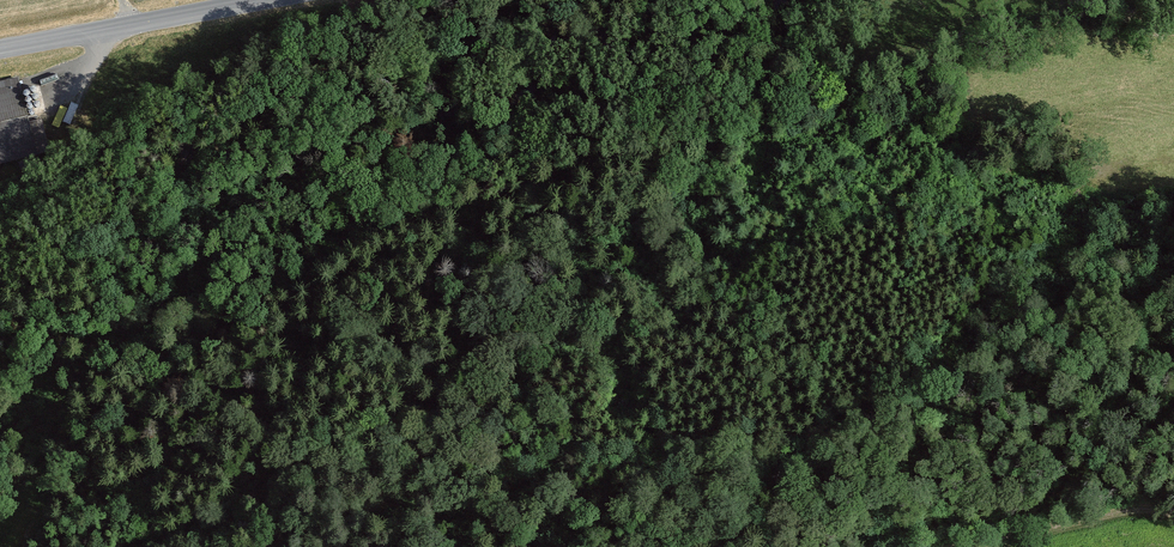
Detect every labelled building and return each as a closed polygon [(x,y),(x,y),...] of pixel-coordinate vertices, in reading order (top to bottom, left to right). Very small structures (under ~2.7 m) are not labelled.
[(44,158),(18,79),(0,84),(0,168),(44,158)]
